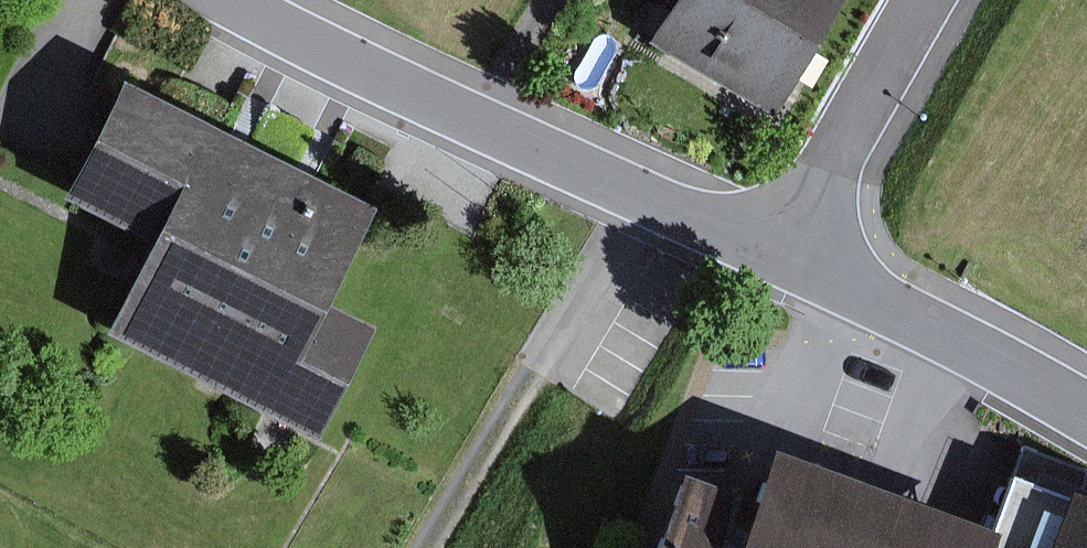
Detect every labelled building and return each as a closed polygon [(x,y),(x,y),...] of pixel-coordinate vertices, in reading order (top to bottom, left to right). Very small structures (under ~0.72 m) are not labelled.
[(838,0),(666,0),(641,43),(770,117),(838,0)] [(316,304),(363,208),(111,84),(54,199),(139,241),(92,335),(308,441),(364,328),(316,304)] [(1063,501),(999,478),(986,517),(771,440),(751,496),(679,471),(651,547),(1046,547),(1063,501)] [(1063,501),(1046,547),(1086,547),(1086,509),(1063,501)]
